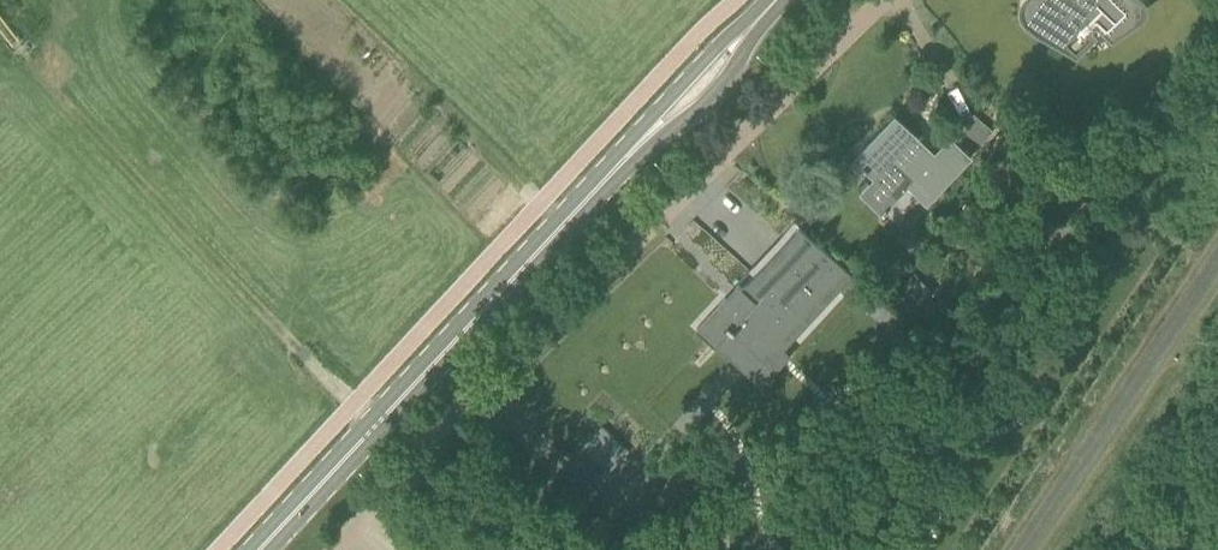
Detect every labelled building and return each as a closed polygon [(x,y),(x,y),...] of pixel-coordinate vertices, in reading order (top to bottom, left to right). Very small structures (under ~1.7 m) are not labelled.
[(1025,3),(1026,6),(1028,13),(1030,16),(1032,18),(1035,21),(1075,52),(1096,30),(1091,24),(1095,21),(1111,36),(1122,28),(1130,23),(1133,18),(1134,13),(1133,7),(1132,4),(1129,2),(1128,0),(1026,0),(1025,3)] [(977,114),(964,130),(980,144),(994,128),(977,114)] [(896,196),(908,183),(925,200),(969,152),(952,135),(936,152),(896,115),(855,159),(863,166),(862,168),(866,172),(868,170),(896,196)] [(800,223),(769,257),(733,297),(731,299),(726,295),(697,327),(716,345),(730,330),(735,332),(761,357),(775,342),(781,347),(838,287),(848,298),(865,280),(854,269),(852,270),(800,223)] [(935,292),(916,271),(901,285),(910,294),(921,306),(935,292)] [(584,447),(608,471),(629,450),(605,426),(584,447)]
